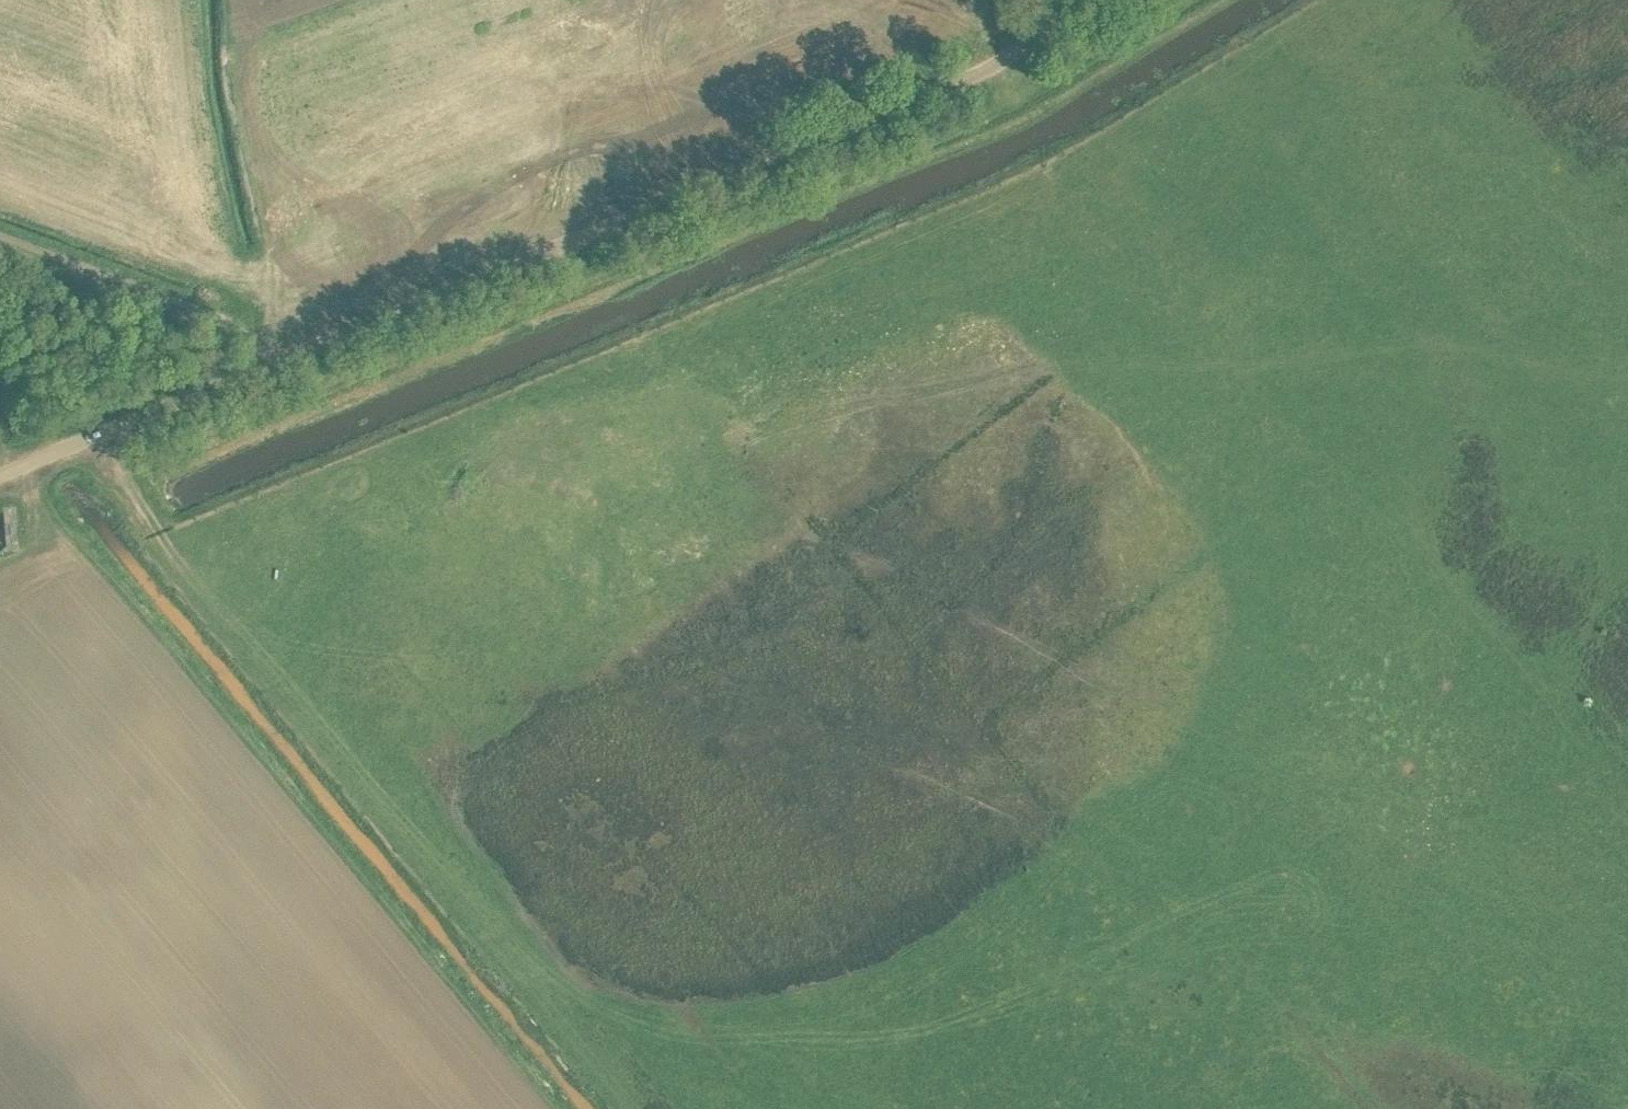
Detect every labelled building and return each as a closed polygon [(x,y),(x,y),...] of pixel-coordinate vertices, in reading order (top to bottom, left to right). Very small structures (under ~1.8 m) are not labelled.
[(11,512),(9,548),(19,549),(21,513),(11,512)]
